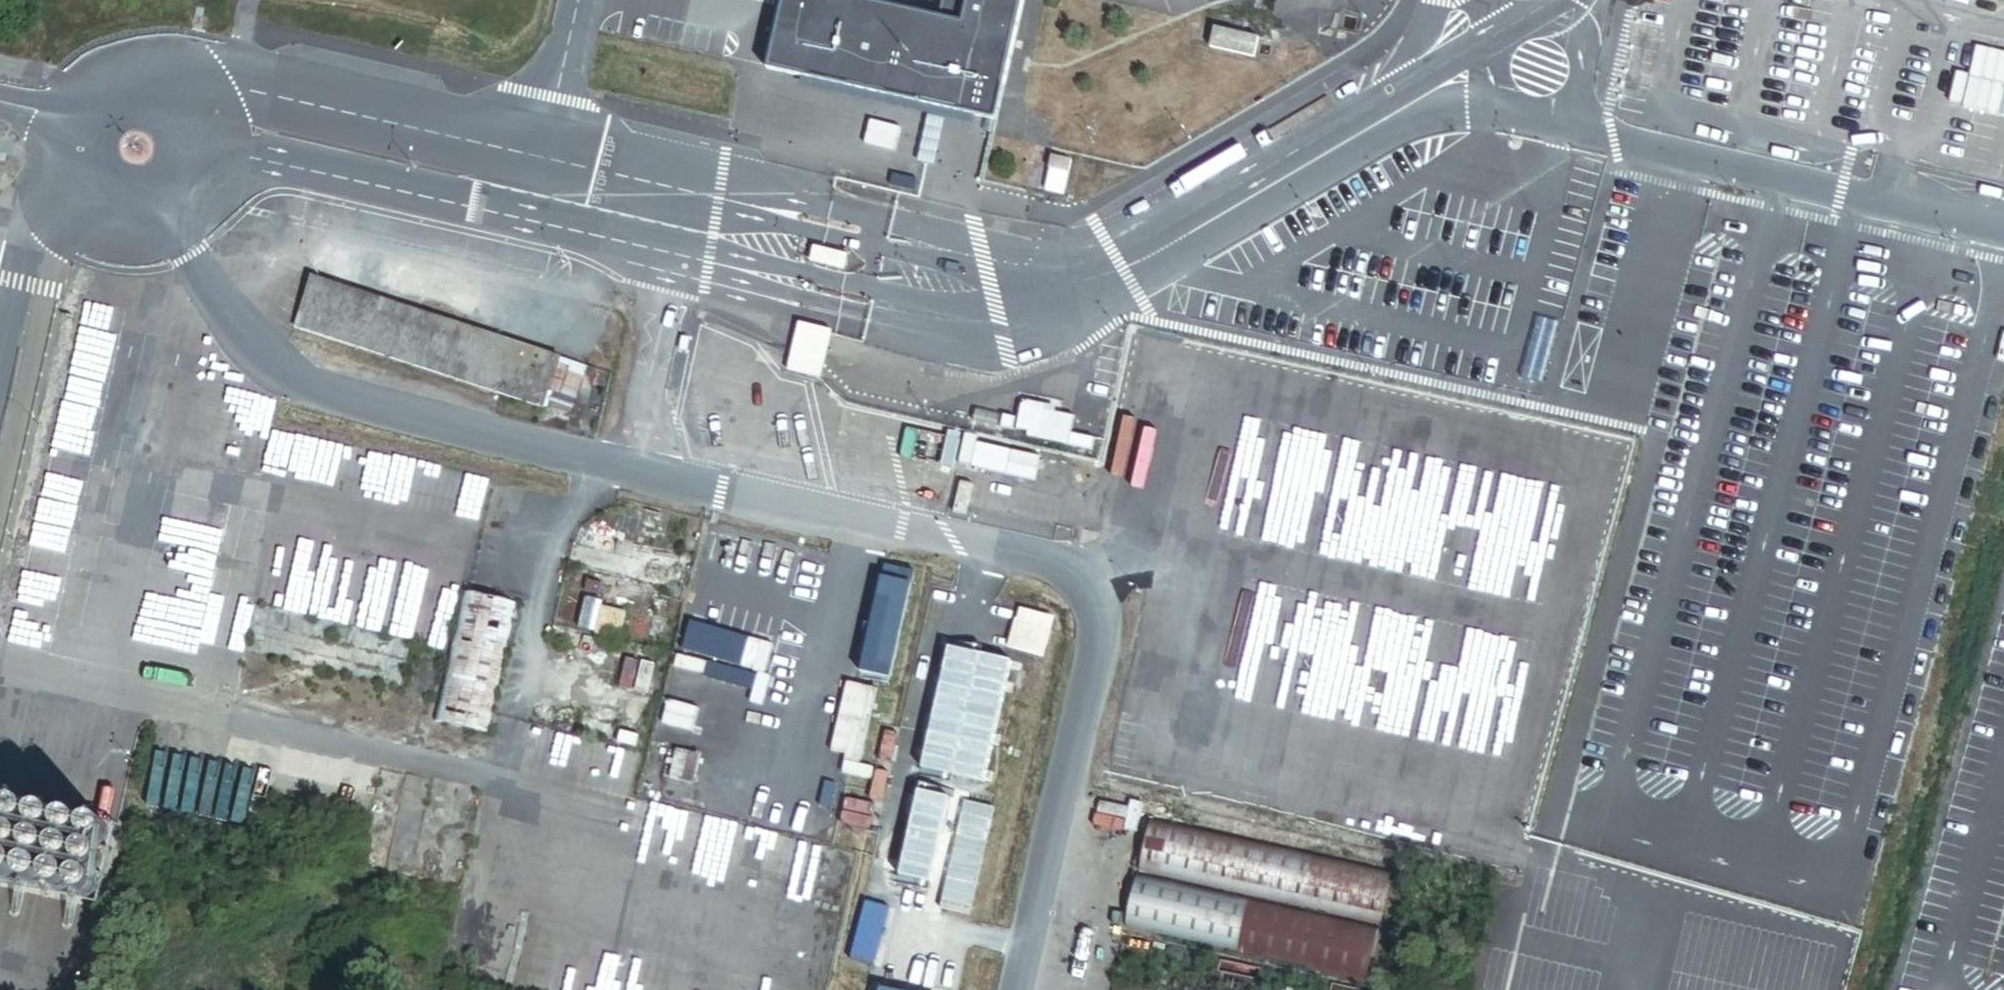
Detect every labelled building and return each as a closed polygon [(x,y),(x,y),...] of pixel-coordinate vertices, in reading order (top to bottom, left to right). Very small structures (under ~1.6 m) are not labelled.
[(771,65),(1002,118),(1030,0),(944,0),(941,14),(882,0),(786,0),(771,65)] [(1259,35),(1214,25),(1209,44),(1255,55),(1259,35)] [(849,255),(818,247),(814,264),(845,272),(849,255)] [(560,354),(310,271),(292,325),(542,408),(544,400),(560,354)] [(800,320),(797,335),(829,343),(833,328),(800,320)] [(829,343),(797,335),(788,368),(821,376),(829,343)] [(589,363),(560,354),(544,400),(573,410),(589,363)] [(886,564),(862,669),(891,676),(916,571),(886,564)] [(485,730),(516,601),(466,589),(436,718),(485,730)] [(35,820),(35,816),(35,813),(34,811),(32,809),(29,807),(27,806),(24,806),(21,806),(18,807),(16,809),(14,811),(13,813),(12,817),(12,819),(13,822),(15,824),(17,826),(20,828),(22,829),(25,829),(28,828),(30,827),(33,824),(34,822),(35,820)] [(62,826),(62,823),(62,820),(60,817),(58,815),(56,813),(53,812),(51,812),(48,812),(45,813),(43,815),(41,817),(40,820),(39,822),(39,825),(40,828),(42,830),(44,833),(46,834),(49,835),(52,835),(55,834),(57,833),(60,830),(61,828),(62,826)] [(89,831),(89,828),(88,825),(87,823),(85,821),(83,819),(80,818),(78,817),(75,818),(72,819),(69,821),(68,822),(66,825),(66,828),(66,831),(67,834),(68,836),(70,838),(73,840),(76,840),(78,840),(81,840),(84,838),(86,836),(88,834),(89,831)] [(115,837),(115,835),(114,832),(113,829),(111,827),(109,825),(106,824),(103,824),(100,824),(98,825),(95,827),(94,829),(92,832),(92,834),(92,837),(93,840),(94,842),(97,844),(99,846),(102,847),(104,847),(107,846),(110,844),(112,843),(114,840),(115,837)] [(29,846),(29,843),(28,840),(27,838),(25,835),(23,834),(20,833),(18,832),(15,833),(12,834),(10,835),(8,838),(7,840),(6,843),(6,846),(7,849),(8,851),(11,853),(13,854),(16,855),(19,855),(21,855),(24,853),(26,851),(28,849),(29,846)] [(56,851),(56,849),(55,846),(54,843),(52,841),(50,839),(47,838),(45,838),(42,838),(39,839),(37,841),(35,843),(33,846),(33,848),(33,852),(34,854),(36,857),(38,859),(40,860),(43,861),(46,861),(49,860),(51,859),(53,857),(55,854),(56,851)] [(82,858),(82,855),(82,852),(81,850),(79,847),(76,846),(74,844),(71,844),(68,844),(65,845),(63,847),(61,849),(60,852),(59,855),(59,858),(60,861),(62,863),(64,865),(66,866),(69,867),(72,867),(75,866),(78,865),(80,863),(81,861),(82,858)] [(108,863),(109,861),(108,858),(107,855),(105,853),(103,851),(100,850),(97,850),(94,850),(92,851),(89,853),(87,855),(86,857),(86,860),(86,863),(87,866),(88,868),(90,870),(93,872),(96,872),(98,872),(101,872),(104,870),(106,868),(107,866),(108,863)] [(23,872),(24,869),(23,867),(22,864),(20,862),(18,860),(15,859),(12,858),(9,859),(6,860),(4,862),(2,864),(1,866),(0,869),(1,872),(1,875),(3,877),(5,879),(8,881),(10,881),(13,881),(16,881),(19,879),(21,878),(23,875),(23,872)] [(50,878),(51,875),(50,872),(49,870),(47,867),(45,866),(42,865),(39,864),(36,865),(34,866),(31,867),(30,869),(28,872),(28,875),(28,878),(29,881),(30,883),(32,885),(35,887),(38,887),(41,887),(43,887),(46,885),(48,883),(50,881),(50,878)] [(77,884),(77,881),(77,878),(75,876),(73,873),(71,872),(68,870),(66,870),(63,871),(60,872),(58,873),(56,875),(55,878),(54,881),(54,884),(55,887),(57,889),(59,891),(61,892),(64,893),(67,893),(70,892),(72,891),(75,889),(76,887),(77,884)] [(103,890),(103,887),(102,884),(101,881),(99,879),(97,877),(94,876),(91,876),(89,876),(86,877),(84,879),(82,881),(81,884),(80,886),(80,890),(81,892),(82,895),(85,897),(87,898),(90,899),(93,899),(96,898),(98,897),(100,895),(102,893),(103,890)] [(889,908),(867,902),(852,958),(875,964),(889,908)]
